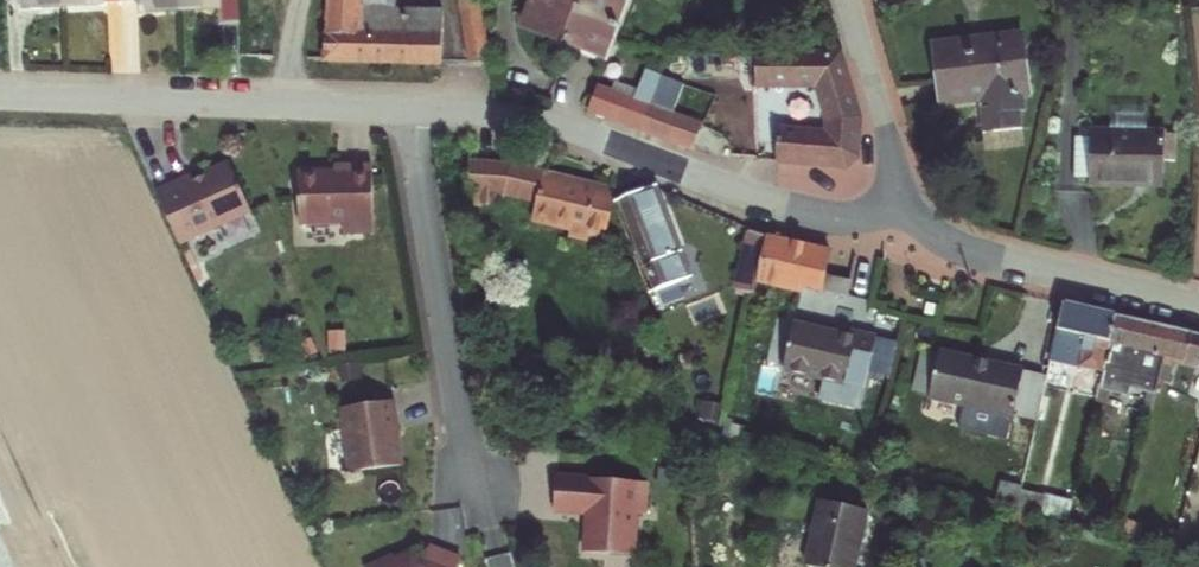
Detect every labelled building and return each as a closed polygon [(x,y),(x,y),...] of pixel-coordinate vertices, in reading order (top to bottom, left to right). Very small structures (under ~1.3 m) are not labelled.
[(65,19),(73,19),(72,0),(14,0),(14,12),(25,11),(26,21),(65,19)] [(130,16),(129,0),(72,0),(73,19),(130,16)] [(184,23),(188,23),(187,0),(129,0),(130,16),(144,15),(144,25),(184,23)] [(247,37),(245,0),(187,0),(188,23),(222,20),(223,37),(247,37)] [(328,64),(449,63),(446,13),(392,14),(391,0),(327,0),(328,64)] [(468,61),(488,61),(481,0),(462,0),(468,61)] [(593,46),(608,0),(518,0),(512,20),(593,46)] [(1013,33),(926,45),(934,106),(979,100),(983,129),(1010,126),(1009,116),(1016,115),(1014,96),(1021,95),(1013,33)] [(845,48),(759,51),(761,78),(823,75),(831,107),(831,130),(793,130),(794,125),(785,125),(785,159),(858,162),(864,148),(862,109),(845,48)] [(586,106),(644,128),(653,101),(662,73),(663,69),(652,65),(641,97),(595,81),(586,106)] [(662,73),(653,101),(644,128),(693,146),(703,120),(674,109),(683,81),(662,73)] [(1157,197),(1166,143),(1098,134),(1089,185),(1157,197)] [(614,202),(603,181),(511,164),(473,166),(482,207),(505,210),(506,200),(537,205),(535,222),(572,228),(571,237),(604,243),(614,202)] [(191,181),(156,197),(180,249),(251,216),(229,167),(207,177),(202,190),(193,187),(191,181)] [(378,232),(363,167),(341,172),(342,177),(292,189),(304,238),(346,228),(349,238),(378,232)] [(666,281),(692,268),(650,186),(622,199),(666,281)] [(776,257),(777,238),(756,235),(749,283),(773,288),(776,257)] [(773,288),(793,292),(813,296),(815,288),(855,296),(858,279),(834,274),(839,251),(806,244),(777,238),(776,257),(773,288)] [(1069,307),(1057,362),(1072,366),(1089,369),(1112,374),(1124,319),(1099,313),(1069,307)] [(1124,319),(1112,374),(1110,383),(1161,394),(1170,353),(1176,330),(1151,325),(1124,319)] [(845,337),(800,328),(790,374),(830,383),(826,403),(868,412),(883,340),(865,336),(846,332),(845,337)] [(1170,353),(1198,359),(1198,335),(1176,330),(1170,353)] [(1005,371),(942,357),(934,399),(1017,416),(1026,376),(1005,371)] [(1072,366),(1057,362),(1053,381),(1052,385),(1067,389),(1072,366)] [(1110,383),(1112,374),(1089,369),(1084,392),(1107,397),(1110,383)] [(1053,381),(1026,375),(1017,416),(1044,422),(1052,385),(1053,381)] [(397,420),(394,402),(345,410),(352,450),(355,450),(359,474),(408,466),(403,433),(399,434),(397,420)] [(652,490),(562,472),(556,507),(590,513),(587,523),(581,551),(630,561),(638,519),(646,521),(652,490)] [(1028,494),(1024,512),(1078,523),(1082,506),(1028,494)] [(820,515),(807,566),(855,566),(864,524),(820,515)] [(390,566),(466,566),(467,564),(435,552),(431,564),(417,559),(402,566),(400,563),(397,563),(390,566)]
